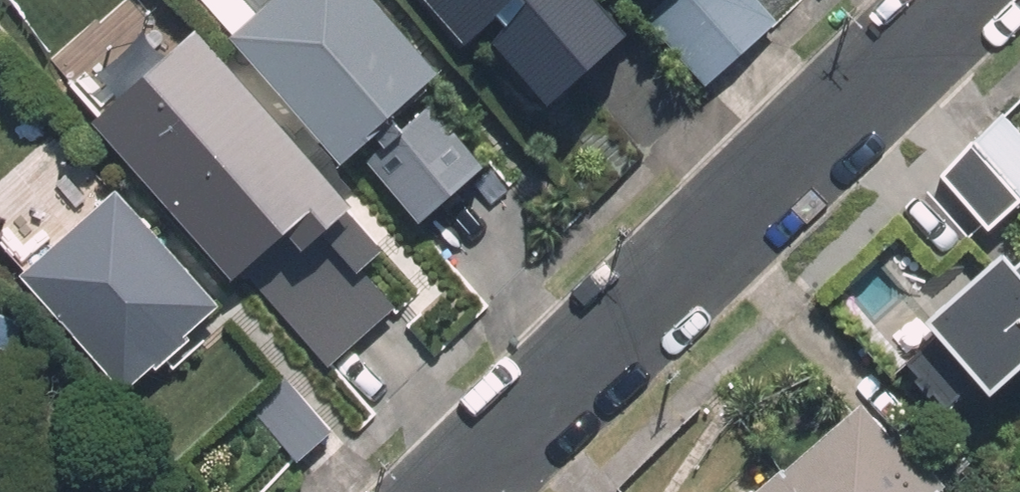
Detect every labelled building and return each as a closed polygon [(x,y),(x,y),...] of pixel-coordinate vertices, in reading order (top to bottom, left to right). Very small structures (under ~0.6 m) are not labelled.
[(449,70),(389,0),(210,0),(344,157),(371,134),(428,201),(485,153),(429,87),(449,70)] [(458,46),(487,22),(535,76),(613,6),(608,0),(417,0),(458,46)] [(702,83),(772,23),(752,0),(663,0),(644,17),(702,83)] [(359,200),(192,16),(90,108),(124,145),(117,151),(233,278),(284,233),(301,251),(359,200)] [(1012,187),(1019,179),(1019,142),(999,118),(973,143),(1012,187)] [(979,219),(1012,187),(973,143),(938,175),(979,219)] [(108,193),(11,278),(115,395),(212,310),(108,193)] [(341,224),(269,285),(330,356),(402,295),(341,224)] [(930,304),(994,374),(1019,350),(1019,233),(1015,227),(930,304)] [(6,352),(18,318),(0,313),(0,350),(6,352)] [(287,465),(322,432),(275,383),(240,417),(287,465)] [(948,486),(870,397),(783,476),(798,491),(941,491),(948,486)] [(783,476),(765,491),(798,491),(783,476)]
